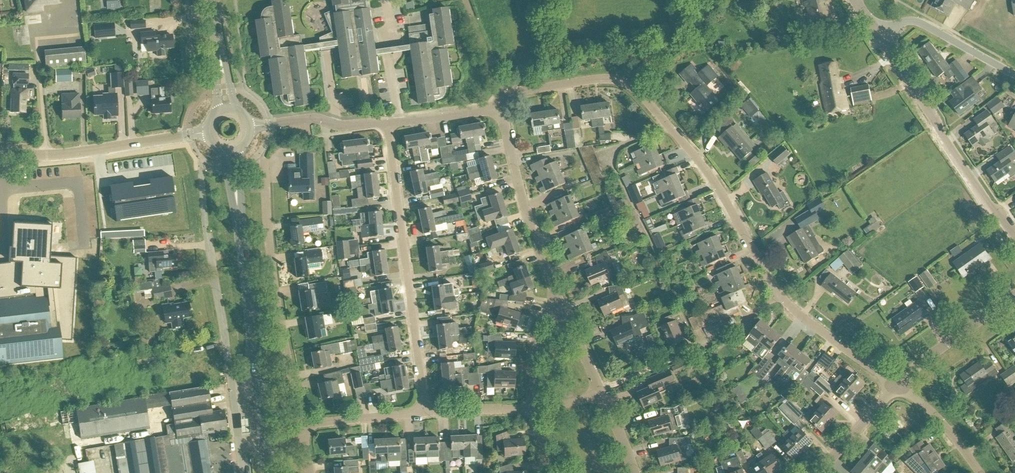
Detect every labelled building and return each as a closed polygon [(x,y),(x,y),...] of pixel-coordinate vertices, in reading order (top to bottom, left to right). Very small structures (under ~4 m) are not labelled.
[(26,8),(27,14),(43,12),(43,6),(45,6),(44,0),(25,0),(26,8)] [(374,52),(366,0),(332,0),(333,11),(324,15),(331,33),(319,38),(319,42),(319,43),(319,44),(302,47),(300,35),(292,37),(287,0),(272,2),(273,8),(269,8),(266,9),(264,10),(262,12),(261,14),(260,16),(261,19),(261,21),(255,21),(261,58),(268,57),(274,97),(280,96),(281,101),(283,104),(285,106),(288,107),(291,107),(295,106),(295,108),(310,105),(302,52),(320,49),(320,51),(337,49),(336,47),(338,46),(343,79),(377,74),(374,52)] [(809,23),(836,18),(832,0),(803,0),(809,23)] [(931,7),(948,16),(949,15),(955,4),(958,5),(969,11),(970,10),(975,0),(935,0),(931,7)] [(408,35),(411,50),(418,105),(433,102),(441,99),(443,97),(445,92),(446,87),(451,87),(445,46),(452,45),(447,9),(432,11),(432,15),(428,16),(431,31),(408,35)] [(144,20),(130,21),(131,29),(145,28),(144,20)] [(93,25),(95,39),(106,38),(105,24),(93,25)] [(427,25),(408,28),(409,34),(428,31),(427,25)] [(173,48),(172,36),(156,37),(156,32),(140,33),(141,45),(147,45),(148,52),(157,52),(157,56),(165,56),(165,49),(173,48)] [(826,33),(808,36),(809,41),(827,38),(826,33)] [(939,55),(930,43),(918,51),(929,65),(928,66),(937,78),(950,68),(940,54),(939,55)] [(85,49),(45,52),(47,68),(87,65),(85,49)] [(839,78),(836,63),(820,66),(823,82),(820,84),(826,114),(850,110),(846,90),(841,90),(841,84),(844,84),(842,78),(839,78)] [(704,103),(710,109),(719,101),(707,87),(719,76),(710,65),(698,75),(694,71),(696,69),(692,64),(680,75),(689,84),(691,82),(697,90),(691,95),(700,106),(704,103)] [(86,71),(88,78),(96,75),(93,68),(86,71)] [(961,84),(969,77),(963,69),(955,76),(961,84)] [(71,70),(55,70),(56,82),(72,81),(71,70)] [(110,74),(111,89),(124,88),(123,73),(110,74)] [(28,75),(13,75),(13,84),(14,84),(14,90),(12,90),(11,113),(25,113),(26,100),(28,100),(28,91),(23,90),(23,85),(28,85),(28,75)] [(955,99),(950,103),(960,116),(979,102),(975,96),(972,92),(980,86),(979,86),(973,77),(962,86),(951,94),(955,99)] [(135,82),(136,93),(148,92),(147,81),(135,82)] [(132,83),(124,83),(125,97),(132,96),(132,83)] [(869,85),(850,89),(854,106),(872,103),(869,85)] [(150,89),(151,100),(152,114),(171,113),(170,103),(170,99),(164,99),(163,88),(155,89),(150,89)] [(79,105),(79,94),(62,95),(62,105),(62,119),(80,118),(80,105),(79,105)] [(119,116),(118,105),(118,95),(92,96),(93,116),(103,116),(104,120),(111,120),(110,117),(119,116)] [(997,98),(987,105),(994,115),(1004,108),(997,98)] [(749,100),(741,107),(749,116),(757,109),(749,100)] [(609,103),(596,105),(599,128),(601,142),(612,141),(611,135),(605,135),(605,127),(604,118),(611,117),(609,103)] [(594,128),(599,128),(596,105),(582,107),(584,121),(593,120),(594,128)] [(559,111),(545,113),(547,127),(548,132),(564,129),(563,122),(560,122),(559,111)] [(995,122),(987,111),(974,120),(978,126),(965,135),(973,147),(978,143),(982,147),(989,142),(986,137),(988,140),(995,135),(989,126),(995,122)] [(547,127),(545,113),(532,115),(534,129),(542,127),(543,132),(548,132),(547,127)] [(728,127),(734,121),(728,114),(721,119),(728,127)] [(573,123),(572,123),(576,148),(583,147),(578,117),(572,118),(573,123)] [(576,148),(572,123),(564,125),(568,150),(576,148)] [(482,124),(470,126),(475,153),(476,153),(476,152),(477,152),(481,151),(478,137),(484,136),(482,124)] [(468,154),(475,153),(470,126),(458,128),(459,134),(450,136),(452,144),(461,142),(461,140),(466,139),(468,154)] [(753,151),(733,127),(719,139),(727,148),(729,147),(741,161),(753,151)] [(416,136),(421,161),(421,163),(427,162),(425,146),(430,145),(430,148),(438,147),(436,139),(429,140),(428,133),(416,136)] [(415,162),(421,161),(416,136),(404,138),(406,150),(412,149),(413,157),(414,157),(415,162)] [(366,140),(354,142),(355,154),(357,165),(357,170),(372,169),(371,160),(369,160),(368,152),(367,140),(366,140)] [(343,154),(339,154),(340,162),(342,162),(342,167),(353,166),(357,165),(355,154),(354,142),(342,143),(343,154)] [(448,158),(454,157),(452,145),(446,146),(448,158)] [(635,165),(639,164),(659,156),(654,145),(635,153),(637,159),(633,161),(635,165)] [(441,160),(448,158),(446,146),(439,148),(441,160)] [(537,148),(538,155),(552,153),(551,146),(537,148)] [(583,158),(595,153),(593,146),(579,148),(583,158)] [(771,157),(778,165),(790,154),(784,146),(771,157)] [(1010,147),(996,156),(1000,162),(987,171),(995,183),(1008,174),(1010,176),(1014,173),(1014,168),(1011,163),(1014,160),(1014,155),(1010,147)] [(468,154),(454,157),(455,164),(466,161),(478,158),(477,152),(476,152),(476,153),(475,153),(468,154)] [(583,158),(586,163),(598,158),(595,153),(583,158)] [(314,200),(312,155),(299,155),(300,170),(288,171),(289,194),(303,193),(303,200),(314,200)] [(659,156),(639,164),(642,170),(638,171),(640,176),(663,166),(659,156)] [(448,158),(441,160),(442,166),(455,164),(454,157),(448,158)] [(467,169),(468,175),(493,169),(490,157),(478,160),(479,165),(467,169)] [(600,164),(598,158),(586,163),(588,169),(600,164)] [(536,179),(538,183),(542,181),(561,173),(557,162),(550,165),(548,159),(531,166),(534,173),(537,171),(540,177),(536,179)] [(327,163),(328,174),(336,173),(334,162),(327,163)] [(602,169),(600,164),(588,169),(590,174),(602,169)] [(657,195),(661,194),(681,186),(676,175),(679,173),(677,167),(664,173),(667,179),(657,183),(660,189),(655,191),(657,195)] [(493,169),(468,175),(470,181),(475,180),(483,178),(484,184),(496,180),(493,169)] [(605,175),(602,169),(590,174),(593,180),(605,175)] [(409,173),(412,185),(438,179),(437,173),(423,176),(421,170),(409,173)] [(336,173),(328,174),(329,181),(349,178),(348,172),(336,174),(336,173)] [(350,183),(351,189),(377,186),(376,173),(363,175),(355,176),(356,182),(350,183)] [(542,181),(538,183),(538,184),(542,182),(544,188),(540,189),(542,194),(566,184),(561,173),(542,181)] [(772,208),(777,205),(781,210),(791,204),(783,192),(780,194),(768,174),(754,182),(760,192),(762,191),(772,208)] [(607,181),(605,175),(593,180),(595,186),(607,181)] [(132,183),(111,186),(116,218),(138,215),(139,219),(152,217),(152,213),(174,209),(169,178),(149,181),(150,186),(132,189),(132,183)] [(438,179),(412,185),(415,197),(427,194),(425,188),(434,186),(434,185),(439,184),(438,179)] [(636,185),(627,188),(630,194),(639,191),(636,185)] [(377,186),(351,189),(357,189),(358,199),(351,200),(352,208),(368,206),(367,199),(379,198),(377,186)] [(681,186),(661,194),(664,200),(660,201),(662,206),(681,198),(682,202),(690,199),(687,191),(684,193),(681,186)] [(458,198),(469,195),(468,189),(457,192),(458,198)] [(443,190),(430,192),(432,199),(444,196),(443,190)] [(444,207),(459,203),(456,194),(442,197),(444,207)] [(476,214),(503,206),(500,194),(488,197),(480,200),(482,206),(477,207),(474,208),(476,214)] [(469,195),(458,198),(460,204),(471,201),(469,195)] [(550,212),(552,217),(556,215),(575,207),(571,196),(551,204),(554,210),(550,212)] [(686,204),(688,209),(674,215),(678,226),(682,224),(702,216),(698,206),(701,205),(698,198),(686,204)] [(820,199),(808,206),(810,210),(800,218),(804,223),(806,226),(817,218),(815,215),(826,209),(820,199)] [(614,210),(625,205),(623,200),(611,205),(613,210),(614,210)] [(625,205),(614,210),(616,216),(628,211),(625,205)] [(478,219),(484,217),(485,223),(495,220),(495,221),(507,217),(503,206),(476,214),(478,219)] [(556,215),(552,217),(556,215),(558,221),(554,223),(556,227),(580,218),(575,207),(556,215)] [(439,212),(431,214),(430,208),(418,211),(420,223),(447,217),(447,216),(445,211),(439,212)] [(381,224),(380,212),(359,214),(360,220),(352,221),(352,227),(355,227),(381,224)] [(433,225),(447,222),(447,225),(464,221),(462,213),(447,216),(447,217),(420,223),(423,235),(435,232),(433,225)] [(681,232),(683,237),(684,241),(697,235),(695,232),(706,227),(702,216),(682,224),(684,230),(681,232)] [(321,218),(316,219),(299,221),(299,227),(289,228),(292,246),(303,244),(302,234),(323,231),(321,218)] [(878,222),(871,226),(874,231),(881,226),(878,222)] [(62,359),(62,357),(63,357),(60,340),(72,341),(74,306),(74,293),(76,259),(76,258),(50,256),(52,226),(21,224),(19,224),(18,237),(17,258),(17,262),(13,263),(8,263),(0,264),(0,365),(62,359)] [(382,237),(381,224),(355,227),(356,234),(359,233),(360,238),(370,237),(370,238),(382,237)] [(625,238),(628,244),(639,239),(633,224),(626,227),(630,236),(625,238)] [(653,230),(655,235),(668,230),(666,225),(653,230)] [(796,248),(806,264),(806,263),(823,253),(823,251),(821,247),(819,246),(815,239),(816,236),(815,235),(810,227),(808,226),(788,238),(794,249),(796,248)] [(468,237),(480,233),(478,227),(467,231),(468,237)] [(564,245),(566,250),(589,240),(585,229),(565,237),(568,244),(564,245)] [(489,251),(515,242),(511,230),(493,236),(495,243),(494,243),(494,242),(487,245),(489,251)] [(144,232),(100,234),(100,237),(100,240),(144,238),(144,232)] [(480,233),(468,237),(470,244),(482,240),(480,233)] [(467,234),(456,236),(457,242),(468,240),(467,234)] [(698,257),(702,255),(722,247),(717,236),(697,244),(700,251),(696,252),(698,257)] [(144,240),(133,240),(134,253),(145,253),(144,240)] [(589,240),(566,250),(570,249),(572,254),(568,256),(570,261),(594,251),(589,240)] [(338,249),(358,247),(358,241),(337,242),(338,249)] [(656,244),(659,252),(667,249),(663,241),(656,244)] [(488,257),(506,251),(508,257),(519,253),(515,242),(489,251),(487,252),(488,257)] [(955,256),(963,250),(959,244),(950,250),(955,256)] [(990,259),(980,246),(954,264),(964,277),(990,259)] [(358,247),(338,249),(339,260),(349,259),(348,255),(359,254),(358,247)] [(447,252),(439,253),(438,247),(426,249),(427,261),(454,257),(454,256),(460,255),(459,250),(447,252)] [(722,247),(702,255),(704,261),(701,263),(703,268),(726,258),(722,247)] [(322,263),(320,251),(304,253),(304,259),(294,260),(296,278),(308,277),(306,265),(322,263)] [(361,266),(361,267),(386,263),(384,251),(372,252),(373,259),(359,261),(360,266),(361,266)] [(839,258),(844,264),(851,273),(860,267),(848,251),(839,258)] [(163,256),(163,252),(148,253),(149,263),(149,273),(157,272),(157,274),(163,273),(163,268),(177,267),(176,255),(163,256)] [(615,270),(607,252),(596,257),(598,266),(586,272),(592,286),(611,278),(617,275),(615,270)] [(464,258),(466,267),(474,265),(471,256),(464,258)] [(454,257),(427,261),(429,273),(441,271),(440,265),(449,264),(454,263),(454,257)] [(509,285),(528,277),(524,266),(520,267),(518,261),(507,266),(507,268),(513,270),(515,275),(508,278),(507,279),(497,283),(499,288),(503,286),(504,287),(509,285)] [(491,262),(477,266),(479,274),(493,269),(491,262)] [(362,272),(369,271),(370,278),(375,277),(388,275),(386,263),(361,267),(362,272)] [(737,267),(735,268),(733,263),(717,270),(719,275),(717,276),(719,282),(716,283),(718,288),(721,287),(741,278),(737,267)] [(342,271),(343,279),(350,278),(349,270),(342,271)] [(920,276),(929,289),(937,283),(928,270),(920,276)] [(857,294),(832,274),(822,287),(831,294),(833,292),(848,305),(857,294)] [(528,277),(509,285),(513,295),(510,296),(509,301),(523,303),(525,296),(523,292),(533,289),(528,277)] [(924,287),(917,277),(908,283),(915,293),(924,287)] [(725,305),(723,306),(728,318),(739,313),(737,308),(747,304),(742,291),(746,289),(741,278),(721,287),(724,293),(720,294),(725,305)] [(131,285),(133,294),(153,292),(154,302),(172,298),(169,285),(164,286),(163,280),(131,285)] [(344,288),(356,287),(355,280),(343,281),(344,288)] [(327,293),(325,283),(308,285),(309,291),(298,293),(301,311),(317,308),(314,295),(327,293)] [(431,287),(433,299),(459,296),(458,290),(453,290),(453,291),(444,292),(443,285),(431,287)] [(627,300),(622,286),(609,287),(611,297),(599,302),(605,316),(624,308),(630,305),(627,300)] [(378,291),(379,297),(361,301),(362,306),(366,305),(366,306),(392,301),(390,289),(378,291)] [(459,296),(433,299),(434,312),(455,309),(454,302),(464,301),(463,296),(459,296)] [(507,301),(495,300),(491,315),(497,317),(495,323),(515,329),(520,314),(507,311),(507,301)] [(373,311),(381,310),(382,315),(394,313),(392,301),(366,306),(368,312),(373,311)] [(915,326),(914,324),(917,321),(919,323),(929,316),(919,301),(893,319),(898,325),(895,327),(901,336),(915,326)] [(191,316),(189,303),(173,306),(173,304),(162,306),(164,314),(166,323),(171,322),(173,329),(184,327),(182,318),(191,316)] [(722,320),(728,318),(723,306),(717,308),(722,320)] [(717,308),(712,310),(717,322),(722,320),(717,308)] [(712,310),(706,312),(711,325),(717,322),(712,310)] [(645,316),(644,312),(634,316),(622,317),(623,327),(611,332),(617,346),(642,335),(637,323),(647,320),(645,316)] [(685,322),(681,312),(664,319),(667,325),(662,328),(670,347),(684,341),(679,329),(685,322)] [(706,312),(701,315),(706,327),(711,325),(706,312)] [(304,330),(305,333),(306,339),(308,338),(308,340),(321,338),(319,331),(325,330),(324,326),(333,324),(331,315),(326,316),(315,318),(316,323),(306,324),(306,329),(304,330)] [(701,315),(695,317),(700,329),(706,327),(701,315)] [(364,326),(376,323),(375,317),(363,319),(364,326)] [(700,329),(695,317),(689,320),(694,332),(700,329)] [(746,340),(756,348),(760,343),(771,330),(761,322),(750,335),(746,340)] [(376,323),(364,326),(365,332),(377,330),(376,323)] [(471,327),(458,328),(457,323),(448,324),(436,326),(438,338),(472,334),(471,327)] [(373,338),(374,344),(399,339),(397,327),(385,329),(386,337),(379,338),(379,337),(373,338)] [(760,343),(756,348),(753,352),(757,355),(764,346),(771,351),(781,338),(771,330),(760,343)] [(472,334),(438,338),(439,350),(451,349),(450,342),(459,341),(459,344),(473,343),(472,334)] [(502,343),(500,334),(488,337),(488,342),(487,352),(494,352),(494,358),(515,359),(515,343),(502,343)] [(733,348),(745,340),(741,335),(729,343),(733,348)] [(399,339),(374,344),(374,345),(370,345),(371,351),(384,349),(386,355),(389,354),(401,351),(399,339)] [(342,343),(343,352),(344,354),(352,352),(352,351),(356,350),(354,341),(350,342),(342,343)] [(332,366),(330,355),(340,353),(338,344),(320,347),(321,352),(311,354),(313,362),(311,362),(312,368),(314,368),(314,369),(326,367),(332,366)] [(780,380),(786,373),(785,373),(801,354),(791,346),(780,359),(777,363),(783,368),(782,370),(776,377),(780,380)] [(823,367),(831,357),(826,353),(818,363),(823,367)] [(785,373),(786,373),(789,376),(789,377),(792,380),(795,380),(787,391),(786,391),(781,397),(786,401),(790,396),(792,397),(807,378),(802,373),(811,362),(801,354),(785,373)] [(358,359),(360,367),(375,364),(384,362),(383,355),(373,357),(373,356),(363,358),(358,359)] [(756,365),(750,372),(757,377),(761,373),(762,372),(770,362),(765,357),(758,366),(756,365)] [(761,373),(758,378),(762,381),(775,365),(770,362),(762,372),(761,373)] [(440,364),(442,377),(469,374),(468,368),(453,369),(453,363),(440,364)] [(961,376),(966,384),(961,388),(967,395),(972,392),(970,390),(988,377),(990,379),(998,374),(991,364),(983,369),(979,363),(961,376)] [(375,364),(360,367),(361,373),(376,370),(375,364)] [(501,373),(499,364),(486,367),(478,367),(478,374),(487,374),(487,382),(488,382),(488,388),(514,388),(514,373),(501,373)] [(681,364),(672,368),(674,374),(683,370),(681,364)] [(384,375),(380,376),(380,377),(381,382),(406,378),(404,366),(392,368),(383,369),(384,375)] [(671,370),(660,375),(649,379),(650,388),(638,393),(644,408),(663,399),(660,394),(667,392),(665,388),(676,383),(671,370)] [(1008,370),(1000,375),(1008,387),(1014,383),(1014,380),(1008,370)] [(325,383),(318,385),(320,393),(318,394),(319,399),(321,399),(321,401),(332,398),(333,400),(341,398),(338,385),(343,383),(341,374),(340,371),(323,376),(325,383)] [(808,377),(815,383),(820,378),(813,371),(808,377)] [(359,372),(350,374),(353,390),(362,388),(359,372)] [(474,374),(469,374),(442,377),(443,389),(464,387),(463,381),(469,380),(469,385),(475,385),(474,374)] [(842,374),(838,379),(844,383),(856,394),(865,385),(853,374),(847,379),(842,374)] [(381,382),(380,382),(381,388),(381,390),(387,389),(388,393),(396,392),(408,390),(406,378),(381,382)] [(807,378),(802,384),(809,390),(815,383),(807,378)] [(815,384),(829,396),(834,391),(820,379),(815,384)] [(844,383),(838,379),(835,382),(841,387),(835,393),(848,404),(856,394),(844,383)] [(829,396),(815,384),(811,389),(821,397),(825,392),(829,396)] [(115,445),(119,472),(212,472),(206,435),(219,433),(224,432),(224,431),(227,431),(223,411),(209,414),(205,387),(170,392),(172,405),(175,424),(167,426),(168,436),(115,445)] [(737,398),(743,394),(738,387),(732,391),(737,398)] [(78,422),(81,440),(150,428),(147,409),(145,398),(144,398),(76,409),(76,410),(78,422)] [(785,405),(799,420),(804,415),(789,401),(785,405)] [(818,405),(815,409),(818,412),(831,423),(839,413),(827,402),(822,408),(818,405)] [(799,420),(785,405),(783,404),(779,408),(795,424),(799,420)] [(653,437),(673,431),(679,429),(679,427),(682,427),(679,416),(685,412),(683,405),(674,409),(661,409),(661,418),(649,422),(653,437)] [(818,412),(815,409),(811,412),(815,415),(810,421),(822,433),(831,423),(818,412)] [(249,419),(241,420),(242,434),(251,433),(249,419)] [(1007,422),(997,429),(1001,436),(997,438),(1013,461),(1014,460),(1014,437),(1010,430),(1012,429),(1007,422)] [(755,427),(750,432),(757,441),(758,440),(763,437),(755,427)] [(789,430),(786,433),(803,451),(812,442),(801,430),(794,436),(789,430)] [(510,441),(507,432),(496,437),(497,452),(504,451),(504,457),(525,455),(523,440),(510,441)] [(764,436),(768,442),(772,446),(776,442),(768,433),(764,436)] [(803,451),(786,433),(783,436),(788,442),(782,448),(794,460),(803,451)] [(451,443),(444,443),(445,462),(453,461),(452,459),(464,458),(463,450),(463,436),(450,437),(451,443)] [(475,436),(463,436),(463,450),(464,458),(475,457),(475,460),(482,460),(482,447),(476,447),(475,436)] [(426,452),(426,438),(413,439),(414,450),(408,450),(409,463),(415,463),(415,459),(427,458),(426,452)] [(427,458),(438,458),(438,462),(445,462),(444,443),(438,443),(438,438),(426,438),(426,452),(427,458)] [(345,447),(344,439),(328,441),(329,456),(349,454),(349,457),(355,456),(354,446),(345,447)] [(399,453),(399,450),(399,439),(386,440),(387,453),(388,463),(388,461),(400,461),(399,453)] [(688,459),(687,455),(682,439),(670,439),(670,448),(657,452),(662,466),(681,461),(688,459)] [(387,453),(386,440),(374,441),(374,454),(381,454),(381,462),(382,464),(388,463),(387,453)] [(945,467),(930,445),(926,448),(921,442),(911,449),(915,456),(917,454),(930,472),(936,472),(945,467)] [(88,455),(101,454),(101,447),(87,447),(88,455)] [(888,467),(892,463),(890,457),(882,450),(876,457),(870,452),(861,462),(873,472),(884,472),(888,467)] [(736,453),(741,465),(747,463),(742,451),(736,453)] [(761,463),(768,472),(777,472),(782,470),(772,456),(766,460),(762,453),(757,456),(761,463)] [(737,458),(721,463),(725,472),(744,472),(737,458)] [(77,462),(80,472),(96,472),(93,459),(77,462)] [(358,460),(343,462),(344,468),(334,469),(334,472),(359,472),(358,460)] [(861,462),(852,472),(853,472),(873,472),(861,462)] [(761,463),(751,470),(753,472),(768,472),(761,463)] [(690,467),(691,468),(692,472),(702,468),(700,464),(690,467)] [(510,465),(499,468),(499,472),(513,472),(510,465)]
